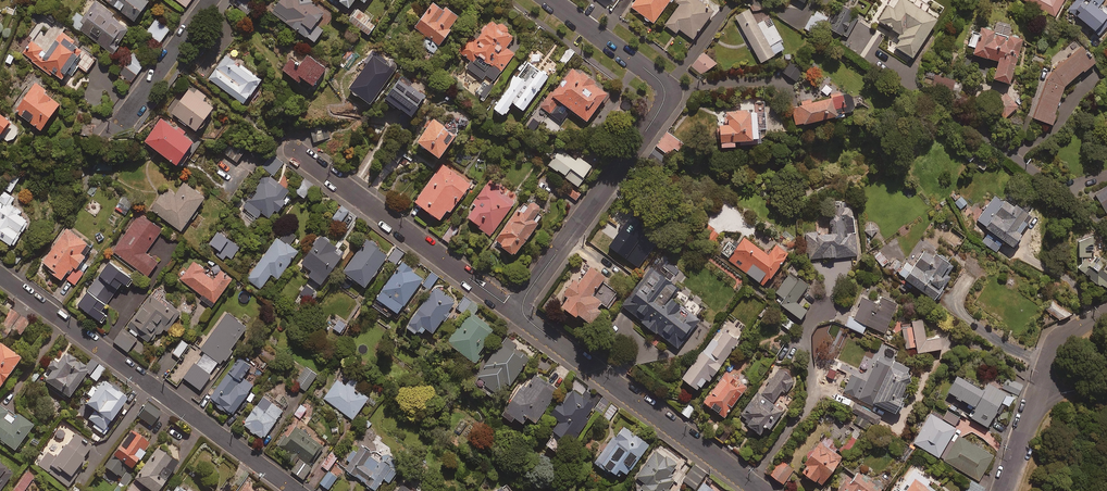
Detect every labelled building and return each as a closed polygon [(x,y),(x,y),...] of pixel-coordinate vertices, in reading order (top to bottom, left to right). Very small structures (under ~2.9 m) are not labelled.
[(116,15),(95,0),(84,16),(78,12),(70,23),(115,55),(120,47),(119,45),(130,30),(114,18),(116,15)] [(137,22),(151,1),(149,0),(106,0),(137,22)] [(186,8),(193,0),(176,0),(186,8)] [(235,4),(250,14),(258,3),(254,0),(238,0),(235,4)] [(308,0),(280,0),(281,1),(273,13),(316,43),(325,30),(317,24),(326,13),(308,0)] [(342,2),(351,9),(358,0),(343,0),(342,2)] [(629,6),(653,24),(672,0),(634,0),(629,6)] [(676,35),(679,31),(693,41),(714,12),(697,0),(677,0),(675,3),(679,5),(664,26),(676,35)] [(918,0),(899,0),(893,10),(882,3),(872,19),(900,37),(894,47),(897,49),(894,54),(909,64),(936,22),(924,14),(928,7),(918,0)] [(1055,17),(1064,0),(1023,0),(1055,17)] [(1068,10),(1095,33),(1106,19),(1106,18),(1097,10),(1105,0),(1077,0),(1068,10)] [(446,10),(437,3),(417,28),(430,38),(424,45),(435,54),(454,31),(452,29),(461,17),(448,7),(446,10)] [(859,16),(838,4),(825,27),(846,39),(859,16)] [(370,36),(377,26),(370,21),(371,19),(359,9),(350,21),(370,36)] [(779,42),(782,41),(770,18),(757,25),(748,10),(735,17),(760,64),(784,51),(779,42)] [(49,11),(45,17),(53,24),(58,18),(49,11)] [(170,30),(157,19),(147,32),(161,43),(170,30)] [(503,23),(499,25),(492,20),(475,43),(471,40),(461,53),(475,63),(470,69),(484,80),(488,75),(496,81),(515,54),(507,48),(515,37),(508,32),(508,27),(503,23)] [(1011,28),(996,24),(994,33),(981,30),(980,36),(972,34),(969,47),(975,49),(973,56),(998,64),(993,82),(1009,86),(1022,42),(1008,38),(1011,28)] [(56,42),(42,31),(24,54),(51,75),(53,72),(63,80),(76,64),(86,73),(96,60),(63,34),(56,42)] [(371,39),(361,32),(356,39),(367,46),(371,39)] [(1095,64),(1081,49),(1050,73),(1032,119),(1050,126),(1064,88),(1083,72),(1084,74),(1095,64)] [(147,63),(134,52),(118,72),(131,83),(147,63)] [(691,67),(702,76),(717,65),(702,53),(691,67)] [(263,80),(227,55),(209,79),(246,105),(263,80)] [(396,70),(374,55),(364,70),(360,68),(354,77),(357,79),(350,90),(373,105),(396,70)] [(328,69),(309,56),(302,67),(291,59),(284,70),(302,83),(305,79),(316,86),(328,69)] [(551,78),(526,60),(510,82),(512,84),(495,108),(506,116),(515,104),(526,112),(551,78)] [(549,113),(551,115),(555,110),(560,114),(567,105),(590,123),(612,93),(576,66),(559,88),(556,86),(530,121),(538,127),(549,113)] [(954,83),(926,73),(922,83),(950,93),(954,83)] [(429,96),(402,79),(387,101),(397,108),(398,106),(415,117),(429,96)] [(481,81),(475,91),(488,99),(495,89),(481,81)] [(50,93),(37,83),(16,112),(43,131),(62,105),(48,95),(50,93)] [(829,90),(822,84),(816,91),(824,97),(829,90)] [(172,114),(180,119),(178,121),(187,128),(189,126),(199,132),(216,109),(205,101),(208,97),(192,86),(172,114)] [(829,94),(831,101),(793,109),(797,128),(846,117),(845,115),(850,113),(853,109),(853,105),(851,101),(846,98),(840,99),(839,92),(829,94)] [(991,106),(1003,121),(1018,109),(1005,94),(991,106)] [(733,145),(757,144),(756,111),(726,112),(726,127),(717,127),(718,150),(734,150),(733,145)] [(0,113),(0,139),(12,122),(0,113)] [(413,125),(402,117),(394,128),(405,136),(413,125)] [(447,127),(431,117),(425,127),(428,129),(419,143),(443,159),(463,129),(451,122),(447,127)] [(182,132),(162,118),(145,142),(180,166),(198,140),(183,129),(182,132)] [(94,125),(84,125),(84,136),(94,137),(94,125)] [(329,138),(325,125),(311,129),(315,142),(329,138)] [(683,145),(666,133),(656,148),(668,156),(673,149),(678,153),(683,145)] [(244,155),(229,144),(223,153),(238,163),(244,155)] [(577,159),(560,148),(548,166),(580,187),(593,167),(578,157),(577,159)] [(667,160),(654,150),(646,161),(659,171),(667,160)] [(284,163),(271,154),(262,167),(275,176),(284,163)] [(980,157),(974,164),(983,172),(989,165),(980,157)] [(97,162),(97,171),(112,171),(112,161),(97,162)] [(471,186),(442,165),(416,202),(442,221),(449,211),(452,213),(471,186)] [(3,187),(11,192),(24,173),(16,168),(3,187)] [(243,207),(266,225),(277,211),(281,214),(295,196),(265,172),(247,195),(250,198),(243,207)] [(305,199),(314,185),(303,178),(295,192),(305,199)] [(500,187),(491,180),(474,204),(477,206),(468,219),(492,236),(516,203),(498,190),(500,187)] [(207,199),(185,183),(176,195),(168,189),(152,210),(182,232),(207,199)] [(582,193),(576,188),(570,196),(576,201),(582,193)] [(1105,215),(1106,214),(1106,188),(1094,195),(1105,215)] [(3,191),(0,195),(0,238),(12,246),(28,221),(19,216),(22,212),(11,205),(15,198),(3,191)] [(998,250),(1003,243),(1013,250),(1021,238),(1019,237),(1031,219),(1015,207),(1013,210),(995,197),(977,221),(988,229),(986,231),(988,233),(983,240),(998,250)] [(516,258),(542,224),(540,223),(548,212),(530,198),(497,241),(505,247),(504,248),(516,258)] [(967,204),(961,198),(954,204),(960,210),(967,204)] [(351,212),(342,205),(332,218),(342,225),(351,212)] [(857,256),(852,208),(833,210),(834,221),(829,221),(831,235),(817,237),(816,232),(805,233),(808,261),(857,256)] [(163,230),(140,214),(113,252),(149,277),(159,263),(146,254),(163,230)] [(458,231),(452,226),(443,238),(449,243),(458,231)] [(298,236),(288,229),(281,239),(278,237),(247,279),(261,289),(272,275),(279,280),(299,252),(291,246),(298,236)] [(721,237),(711,229),(702,238),(712,247),(721,237)] [(84,274),(78,269),(87,257),(83,254),(89,246),(66,230),(43,263),(54,271),(52,273),(63,281),(65,278),(76,285),(84,274)] [(210,244),(219,250),(216,255),(225,261),(228,256),(232,259),(240,247),(218,232),(210,244)] [(957,233),(949,244),(957,250),(965,238),(957,233)] [(346,254),(322,237),(303,265),(314,272),(310,277),(323,286),(346,254)] [(768,255),(745,237),(726,261),(764,290),(789,257),(775,246),(768,255)] [(1078,237),(1079,258),(1094,258),(1093,237),(1078,237)] [(353,282),(355,280),(367,288),(389,256),(367,241),(343,275),(353,282)] [(405,254),(397,249),(389,259),(397,265),(405,254)] [(888,262),(879,252),(873,257),(882,268),(888,262)] [(933,259),(924,253),(914,268),(907,263),(897,277),(933,302),(950,279),(944,275),(949,268),(934,257),(933,259)] [(902,265),(895,259),(886,271),(892,276),(902,265)] [(680,271),(667,260),(662,266),(675,277),(680,271)] [(1077,269),(1106,292),(1106,273),(1092,261),(1089,264),(1084,260),(1077,269)] [(205,269),(194,262),(181,280),(215,304),(233,280),(221,271),(214,281),(202,273),(205,269)] [(100,277),(118,290),(123,283),(129,287),(133,280),(110,263),(100,277)] [(425,279),(403,264),(378,299),(399,314),(425,279)] [(577,318),(590,328),(601,314),(597,311),(601,305),(605,308),(616,293),(602,283),(604,279),(589,268),(577,285),(571,281),(560,297),(565,300),(559,309),(575,321),(577,318)] [(664,279),(666,276),(656,269),(654,272),(650,269),(621,308),(678,352),(701,322),(695,318),(702,309),(690,299),(683,308),(670,298),(677,289),(664,279)] [(439,279),(432,274),(424,285),(430,290),(439,279)] [(779,296),(774,303),(800,321),(807,312),(795,303),(808,287),(790,274),(775,293),(779,296)] [(89,291),(107,305),(118,290),(100,277),(89,291)] [(408,328),(417,335),(420,331),(424,334),(427,329),(435,334),(444,321),(447,323),(453,314),(451,312),(457,303),(436,288),(408,328)] [(107,305),(89,291),(79,305),(102,323),(107,316),(101,312),(107,305)] [(182,313),(154,293),(129,327),(150,343),(157,333),(164,338),(182,313)] [(480,308),(466,298),(458,310),(467,317),(449,342),(476,362),(498,331),(476,314),(480,308)] [(878,306),(862,299),(854,319),(849,318),(845,327),(862,334),(866,326),(884,334),(897,305),(882,298),(878,306)] [(29,323),(13,312),(4,325),(20,336),(29,323)] [(249,329),(229,314),(202,350),(207,353),(199,363),(197,362),(185,379),(201,391),(212,376),(211,375),(220,362),(225,365),(234,352),(233,351),(249,329)] [(925,338),(922,318),(903,321),(904,326),(895,327),(896,333),(901,333),(903,347),(915,345),(916,352),(941,348),(939,335),(925,338)] [(738,341),(721,328),(680,381),(696,394),(706,382),(708,383),(726,360),(724,358),(738,341)] [(138,340),(124,330),(114,342),(129,353),(138,340)] [(505,336),(477,376),(489,384),(487,388),(501,398),(510,385),(512,387),(533,358),(517,347),(518,345),(505,336)] [(189,345),(182,340),(173,353),(180,358),(189,345)] [(0,346),(0,390),(21,361),(0,346)] [(69,400),(87,376),(97,383),(106,371),(91,360),(85,368),(66,354),(57,366),(53,364),(49,371),(52,373),(45,383),(69,400)] [(900,400),(909,383),(907,375),(909,370),(893,362),(892,364),(878,357),(875,364),(868,360),(864,368),(857,365),(844,392),(895,417),(902,402),(900,400)] [(254,367),(242,358),(210,399),(233,417),(256,387),(245,379),(254,367)] [(553,365),(542,358),(537,366),(548,373),(553,365)] [(318,376),(308,368),(296,383),(307,391),(318,376)] [(760,396),(772,404),(781,391),(785,394),(794,381),(779,370),(760,396)] [(363,385),(345,371),(324,398),(354,421),(370,399),(359,390),(363,385)] [(746,389),(726,373),(702,405),(723,420),(746,389)] [(559,391),(536,375),(528,388),(525,386),(505,417),(515,423),(517,419),(526,425),(530,418),(538,423),(559,391)] [(982,393),(957,378),(947,394),(974,410),(969,418),(987,429),(1002,404),(1009,409),(1014,400),(987,384),(982,393)] [(1022,386),(1006,379),(1002,389),(1017,396),(1022,386)] [(112,389),(103,382),(85,406),(94,412),(85,424),(102,436),(127,402),(111,390),(112,389)] [(553,415),(561,421),(553,432),(574,446),(591,420),(589,418),(597,406),(571,388),(553,415)] [(772,404),(760,396),(757,394),(740,417),(748,423),(745,427),(759,437),(765,429),(768,432),(783,412),(772,404)] [(285,412),(265,397),(244,425),(264,440),(285,412)] [(696,408),(690,403),(681,414),(688,419),(696,408)] [(161,414),(147,404),(138,417),(152,427),(161,414)] [(301,404),(294,414),(301,419),(308,409),(301,404)] [(881,419),(854,404),(850,412),(858,416),(854,423),(867,430),(871,423),(876,426),(881,419)] [(618,409),(613,405),(604,417),(610,421),(618,409)] [(0,408),(0,442),(14,453),(33,428),(9,409),(6,413),(0,408)] [(959,418),(947,412),(943,420),(954,427),(959,418)] [(955,430),(930,415),(913,444),(938,459),(955,430)] [(311,466),(325,446),(297,427),(283,447),(300,459),(292,471),(305,480),(313,468),(311,466)] [(615,437),(596,464),(611,474),(612,472),(619,477),(623,471),(629,475),(640,458),(641,459),(651,445),(625,428),(617,438),(615,437)] [(56,458),(46,451),(36,464),(69,489),(73,483),(70,480),(84,462),(82,460),(93,447),(75,433),(56,458)] [(143,453),(149,446),(132,433),(105,468),(127,485),(136,474),(132,471),(139,463),(140,464),(146,456),(143,453)] [(993,457),(957,436),(943,461),(979,482),(993,457)] [(837,449),(824,440),(799,474),(820,489),(842,459),(834,453),(837,449)] [(398,474),(392,470),(396,463),(385,455),(384,457),(365,444),(358,454),(354,451),(343,467),(376,490),(377,490),(385,480),(391,484),(398,474)] [(156,451),(129,490),(142,490),(143,488),(147,490),(160,490),(177,466),(156,451)] [(641,490),(642,490),(670,490),(669,490),(676,480),(670,476),(679,465),(668,457),(667,459),(656,451),(637,477),(645,483),(641,490)] [(338,458),(331,453),(322,466),(329,471),(338,458)] [(795,467),(783,459),(770,477),(782,486),(795,467)] [(707,474),(695,465),(684,482),(696,490),(707,474)] [(0,467),(0,490),(1,490),(12,476),(0,467)] [(338,478),(329,472),(321,484),(329,490),(338,478)] [(34,479),(27,474),(14,490),(25,490),(34,479)] [(857,474),(849,485),(844,482),(837,490),(880,490),(857,474)] [(915,480),(907,490),(930,490),(915,480)] [(703,481),(697,490),(717,490),(703,481)] [(969,481),(965,490),(984,490),(986,488),(969,481)]
